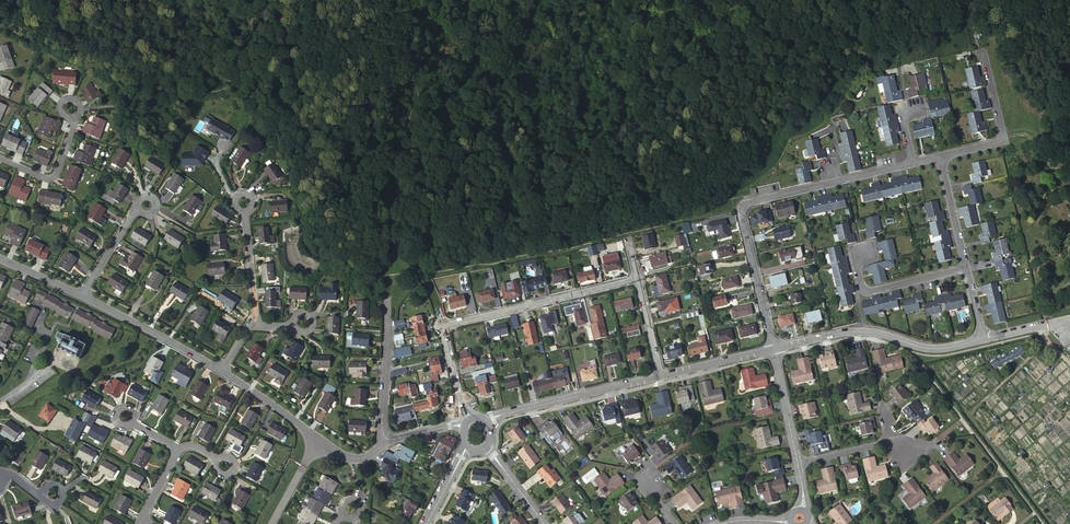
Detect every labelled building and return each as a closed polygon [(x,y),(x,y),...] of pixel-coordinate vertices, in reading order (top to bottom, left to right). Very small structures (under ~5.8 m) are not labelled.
[(0,46),(0,69),(11,66),(4,45),(0,46)] [(985,84),(985,81),(980,82),(979,75),(977,70),(967,73),(971,89),(972,93),(979,92),(982,91),(987,90),(986,86),(985,84)] [(53,83),(75,85),(76,74),(54,71),(53,83)] [(913,91),(909,92),(910,98),(912,98),(914,97),(919,96),(918,92),(928,90),(924,74),(910,78),(913,91)] [(11,84),(0,79),(0,94),(8,97),(10,92),(7,91),(11,84)] [(891,79),(873,83),(875,94),(881,93),(884,104),(892,102),(898,101),(900,100),(899,94),(895,95),(891,79)] [(97,91),(93,83),(80,90),(85,99),(87,98),(89,103),(103,95),(100,90),(97,91)] [(41,104),(51,91),(42,84),(29,101),(38,108),(41,104)] [(51,91),(41,104),(42,104),(52,92),(51,91)] [(992,110),(990,101),(985,102),(984,100),(982,93),(972,95),(976,109),(981,108),(982,112),(989,110),(992,110)] [(936,102),(927,104),(928,107),(929,111),(931,119),(935,118),(935,119),(951,115),(950,112),(949,106),(948,103),(947,100),(944,101),(944,100),(940,101),(940,103),(937,104),(936,102)] [(897,118),(897,116),(893,117),(889,106),(882,107),(877,108),(880,119),(880,122),(882,127),(882,128),(894,126),(898,125),(897,120),(897,118)] [(972,114),(968,115),(972,135),(986,131),(984,123),(980,124),(980,120),(978,113),(972,114)] [(61,124),(44,117),(37,133),(48,138),(50,134),(50,135),(52,130),(57,132),(61,124)] [(209,128),(207,131),(217,138),(217,139),(222,142),(222,141),(226,144),(227,144),(233,135),(228,132),(229,131),(224,128),(223,129),(212,121),(212,120),(207,117),(203,122),(209,125),(209,128)] [(83,133),(100,139),(106,122),(95,118),(94,121),(93,121),(91,126),(86,124),(83,133)] [(912,130),(915,140),(930,137),(930,139),(935,137),(935,136),(931,120),(922,123),(923,127),(921,128),(912,130)] [(894,126),(882,128),(883,135),(887,149),(898,146),(896,135),(900,134),(900,133),(898,125),(894,126)] [(841,145),(838,146),(839,150),(840,151),(840,153),(856,150),(851,131),(839,134),(840,140),(841,145)] [(8,147),(24,154),(28,143),(7,134),(3,145),(8,147)] [(815,157),(816,161),(821,160),(826,159),(825,153),(824,150),(820,151),(817,141),(814,142),(806,144),(808,152),(810,158),(815,157)] [(73,160),(90,166),(97,149),(95,148),(89,146),(86,145),(84,149),(83,148),(82,153),(77,151),(73,160)] [(48,151),(39,147),(33,160),(42,164),(43,163),(48,165),(54,150),(49,148),(48,151)] [(181,154),(180,166),(201,166),(207,154),(195,147),(190,155),(181,154)] [(251,153),(241,147),(232,161),(241,168),(251,153)] [(131,157),(121,150),(112,167),(123,172),(131,157)] [(857,155),(856,150),(840,153),(841,155),(842,161),(843,163),(846,162),(847,166),(849,173),(850,173),(852,172),(859,171),(861,170),(860,166),(857,155)] [(166,169),(152,158),(147,165),(152,169),(151,171),(160,177),(166,169)] [(984,168),(982,158),(971,161),(973,170),(973,172),(970,173),(972,183),(973,182),(980,181),(979,176),(986,174),(984,168)] [(810,163),(810,162),(801,164),(802,168),(795,169),(798,181),(799,186),(804,184),(810,183),(810,181),(809,177),(808,172),(812,171),(810,163)] [(265,170),(273,183),(274,183),(277,181),(279,183),(283,180),(282,178),(274,164),(265,170)] [(69,171),(63,186),(73,190),(81,170),(70,166),(69,171)] [(0,173),(0,185),(4,187),(8,176),(0,173)] [(184,182),(175,176),(166,190),(174,195),(184,182)] [(16,177),(8,194),(25,201),(30,190),(26,189),(27,188),(22,186),(24,181),(16,177)] [(900,184),(903,194),(913,191),(923,189),(920,177),(911,179),(909,180),(908,177),(899,179),(900,184)] [(884,198),(899,195),(903,194),(900,184),(899,179),(890,181),(891,185),(889,185),(879,187),(882,199),(884,198)] [(973,187),(971,183),(961,185),(963,193),(968,192),(971,204),(977,202),(983,201),(981,194),(979,185),(973,187)] [(869,190),(860,192),(862,203),(882,199),(879,187),(878,184),(870,185),(871,190),(869,190)] [(126,191),(117,186),(113,194),(109,191),(105,197),(118,204),(126,191)] [(57,194),(40,191),(38,203),(60,207),(62,195),(57,194)] [(848,207),(845,195),(837,197),(835,197),(834,194),(825,196),(829,212),(832,211),(848,207)] [(829,212),(825,196),(816,198),(817,202),(814,203),(806,204),(809,217),(829,212)] [(202,204),(193,198),(184,212),(194,217),(195,215),(200,217),(204,210),(200,207),(202,204)] [(937,200),(926,202),(930,218),(937,216),(938,221),(942,220),(946,219),(944,212),(940,212),(937,200)] [(286,203),(269,204),(270,215),(287,214),(286,203)] [(783,205),(774,207),(777,219),(793,214),(791,203),(783,205)] [(105,211),(96,205),(87,219),(97,225),(105,211)] [(966,205),(958,207),(959,210),(960,216),(964,215),(967,226),(979,223),(978,218),(975,208),(967,210),(966,205)] [(232,217),(219,207),(212,216),(227,226),(232,217)] [(881,232),(877,216),(869,218),(867,219),(868,226),(870,231),(866,232),(867,235),(868,239),(875,238),(875,233),(881,232)] [(991,220),(983,222),(986,234),(981,235),(983,242),(991,241),(990,235),(998,234),(995,225),(994,219),(991,220)] [(725,220),(707,224),(708,232),(718,229),(720,239),(729,237),(727,229),(725,220)] [(944,232),(942,220),(938,221),(935,221),(930,222),(934,238),(942,236),(943,241),(950,239),(948,231),(944,232)] [(692,232),(689,222),(682,224),(684,234),(692,232)] [(19,247),(27,231),(10,223),(6,234),(9,235),(9,236),(13,238),(11,243),(19,247)] [(853,234),(850,223),(845,224),(838,225),(842,240),(848,239),(850,244),(858,242),(856,233),(853,234)] [(789,228),(773,232),(774,237),(776,242),(792,238),(791,233),(789,228)] [(95,239),(81,230),(76,239),(90,247),(95,239)] [(152,240),(137,230),(132,239),(147,248),(152,240)] [(270,230),(261,230),(262,246),(275,246),(275,238),(270,238),(270,230)] [(683,236),(683,234),(675,236),(677,247),(681,246),(685,245),(684,241),(683,236)] [(185,245),(170,235),(164,244),(179,253),(185,245)] [(225,235),(217,236),(218,244),(212,245),(213,252),(226,251),(225,235)] [(653,235),(642,238),(644,244),(645,251),(655,248),(653,235)] [(1004,259),(1003,254),(1009,252),(1005,237),(995,240),(998,252),(994,253),(996,261),(1004,259)] [(878,251),(879,253),(882,252),(885,262),(890,261),(895,260),(894,254),(890,239),(877,243),(878,251)] [(950,240),(950,239),(943,241),(938,242),(935,243),(939,259),(940,264),(951,261),(950,256),(948,249),(952,248),(950,240)] [(31,252),(46,259),(51,249),(30,240),(26,250),(31,252)] [(600,244),(594,246),(596,253),(604,251),(602,244),(600,244)] [(594,246),(586,247),(588,254),(589,258),(596,256),(594,246)] [(732,249),(731,247),(716,250),(716,251),(712,253),(713,260),(718,259),(733,255),(732,251),(732,249)] [(842,258),(839,247),(834,248),(827,250),(831,265),(837,263),(838,268),(839,268),(848,266),(847,263),(846,257),(842,258)] [(793,249),(779,253),(780,257),(782,262),(795,259),(793,249)] [(46,259),(31,252),(30,254),(45,261),(46,259)] [(617,253),(602,257),(605,272),(621,269),(617,253)] [(667,253),(649,258),(650,262),(645,263),(646,266),(647,269),(666,265),(664,257),(668,256),(667,253)] [(77,259),(67,254),(59,267),(69,273),(77,259)] [(144,261),(133,255),(128,263),(124,260),(120,266),(125,269),(135,275),(144,261)] [(533,259),(522,262),(523,266),(531,264),(531,268),(536,267),(534,259),(533,259)] [(1004,259),(996,261),(998,270),(1002,269),(1005,281),(1014,279),(1016,279),(1015,277),(1014,273),(1012,263),(1006,265),(1004,259)] [(867,267),(869,274),(872,273),(874,282),(875,285),(878,284),(883,283),(886,282),(881,263),(867,267)] [(225,264),(208,265),(208,276),(226,275),(225,264)] [(702,267),(698,268),(701,277),(710,274),(711,274),(710,270),(709,265),(702,267)] [(849,269),(848,266),(839,268),(838,268),(839,273),(833,274),(836,288),(839,288),(848,285),(845,275),(850,274),(849,269)] [(274,267),(263,268),(265,285),(275,283),(274,267)] [(585,273),(578,275),(580,283),(595,279),(593,271),(592,271),(591,267),(584,268),(585,273)] [(555,272),(556,274),(566,272),(567,278),(573,276),(571,268),(555,272)] [(566,272),(556,274),(552,276),(554,284),(567,281),(567,278),(566,272)] [(165,279),(156,274),(147,287),(157,293),(165,279)] [(4,289),(8,279),(0,275),(0,288),(4,289)] [(665,275),(655,277),(657,285),(652,286),(653,291),(654,296),(669,292),(665,275)] [(785,275),(769,279),(770,283),(771,288),(788,284),(785,275)] [(129,286),(114,277),(109,286),(113,288),(118,292),(116,296),(121,299),(129,286)] [(736,277),(722,280),(724,290),(738,287),(737,282),(736,277)] [(527,282),(521,284),(524,294),(532,292),(532,290),(543,287),(543,286),(547,285),(546,278),(541,280),(541,279),(531,281),(531,280),(527,281),(527,282)] [(18,280),(10,296),(26,305),(31,295),(28,293),(29,292),(24,290),(27,285),(18,280)] [(515,282),(501,286),(503,291),(502,291),(504,299),(519,295),(517,287),(516,288),(515,282)] [(989,284),(981,286),(983,295),(986,294),(989,305),(993,304),(1000,302),(998,293),(997,288),(995,283),(989,284)] [(852,285),(848,285),(839,288),(836,288),(837,293),(841,311),(853,308),(852,305),(850,296),(854,295),(852,285)] [(190,294),(177,286),(171,296),(185,304),(190,294)] [(309,289),(293,288),(292,299),(308,300),(309,289)] [(902,299),(900,289),(892,291),(890,292),(892,296),(881,299),(883,306),(884,309),(884,311),(894,308),(899,307),(898,300),(902,299)] [(336,290),(320,290),(319,299),(335,300),(336,290)] [(239,300),(225,291),(219,301),(234,309),(239,300)] [(492,291),(477,295),(479,302),(494,299),(492,291)] [(278,293),(268,292),(268,308),(282,309),(282,302),(278,302),(278,293)] [(45,297),(38,293),(34,301),(41,305),(45,297)] [(914,300),(903,302),(905,308),(906,313),(920,310),(919,303),(924,302),(922,293),(913,295),(914,300)] [(953,293),(944,296),(946,303),(946,305),(947,307),(948,310),(968,306),(967,299),(966,295),(954,297),(953,293)] [(798,294),(789,296),(790,301),(791,305),(801,303),(798,294)] [(863,312),(863,316),(878,312),(880,312),(884,311),(884,309),(883,306),(881,299),(880,294),(878,295),(871,296),(870,297),(871,301),(861,304),(861,305),(862,308),(863,312)] [(463,296),(448,300),(450,310),(458,308),(465,306),(463,296)] [(725,296),(712,299),(714,308),(727,305),(725,300),(725,296)] [(936,302),(925,304),(927,311),(927,315),(942,312),(941,306),(946,305),(946,303),(944,296),(935,298),(936,302)] [(57,303),(47,298),(42,308),(45,309),(47,310),(48,309),(54,312),(54,313),(56,314),(66,319),(69,321),(74,313),(67,310),(65,312),(62,311),(64,308),(58,305),(57,306),(55,306),(57,303)] [(629,299),(614,303),(616,312),(632,308),(631,304),(629,299)] [(670,300),(656,303),(657,308),(658,313),(673,310),(670,300)] [(1002,312),(1000,302),(993,304),(989,305),(985,306),(986,312),(987,314),(991,313),(993,325),(995,325),(1003,323),(1005,323),(1004,319),(1002,312)] [(368,303),(357,303),(359,319),(369,318),(368,303)] [(595,307),(590,308),(594,324),(590,324),(594,340),(606,337),(602,322),(599,306),(595,307)] [(750,306),(731,310),(733,320),(752,315),(751,311),(750,306)] [(23,325),(32,329),(40,310),(31,307),(23,325)] [(577,309),(573,310),(577,326),(585,324),(581,308),(577,309)] [(209,315),(200,309),(191,324),(201,329),(209,315)] [(679,314),(681,321),(692,318),(698,317),(697,310),(679,314)] [(544,333),(552,330),(551,325),(557,323),(554,311),(548,313),(548,315),(540,317),(540,319),(539,319),(540,322),(541,321),(544,333)] [(819,311),(806,314),(808,323),(815,322),(821,320),(819,311)] [(87,318),(77,313),(72,322),(74,323),(77,324),(77,323),(88,328),(92,330),(91,331),(95,333),(102,337),(105,338),(105,339),(110,342),(115,333),(104,328),(103,330),(100,329),(102,326),(96,323),(96,322),(90,319),(88,321),(85,320),(87,318)] [(792,315),(779,318),(781,327),(788,326),(794,324),(792,315)] [(411,322),(412,327),(416,326),(420,325),(422,325),(423,325),(421,316),(414,318),(414,321),(411,322)] [(399,330),(402,329),(405,328),(404,324),(404,319),(395,321),(396,330),(399,330)] [(339,338),(341,320),(330,320),(329,337),(339,338)] [(3,322),(0,328),(0,333),(9,338),(14,328),(3,322)] [(539,343),(534,323),(524,325),(527,338),(525,338),(526,341),(528,341),(529,345),(539,343)] [(232,332),(219,324),(214,332),(220,336),(218,340),(224,344),(232,332)] [(492,328),(487,329),(490,338),(494,337),(494,338),(508,334),(506,324),(492,328)] [(417,336),(425,334),(424,328),(423,325),(422,325),(420,325),(416,326),(412,327),(408,328),(405,328),(402,329),(402,331),(415,329),(417,336)] [(755,325),(738,329),(740,338),(757,334),(756,330),(755,325)] [(621,330),(622,334),(626,334),(636,331),(639,331),(638,326),(621,330)] [(394,334),(393,341),(396,340),(402,339),(401,334),(399,334),(398,331),(394,332),(394,334)] [(636,331),(626,334),(627,339),(640,336),(639,331),(636,331)] [(729,331),(712,335),(714,346),(723,344),(732,342),(729,331)] [(63,334),(60,332),(59,333),(58,333),(56,339),(59,340),(59,342),(59,343),(59,344),(59,345),(61,346),(59,350),(80,361),(87,347),(81,344),(81,343),(73,339),(72,340),(63,335),(63,334)] [(5,345),(9,338),(0,333),(0,345),(1,343),(5,345)] [(370,335),(353,333),(352,344),(369,346),(370,335)] [(417,336),(416,336),(417,342),(418,344),(427,342),(425,334),(417,336)] [(698,343),(688,346),(690,356),(699,354),(707,351),(705,341),(704,337),(697,338),(698,343)] [(305,349),(297,344),(292,352),(289,350),(285,356),(297,363),(305,349)] [(266,351),(257,345),(248,359),(262,367),(266,361),(261,359),(266,351)] [(393,350),(394,359),(398,358),(405,356),(411,355),(409,346),(393,349),(393,350)] [(679,346),(665,349),(666,354),(667,359),(681,355),(679,346)] [(1016,357),(1017,358),(1025,351),(1022,347),(1013,354),(1016,357)] [(466,351),(460,353),(462,361),(471,358),(471,355),(479,353),(477,349),(468,351),(466,351)] [(638,349),(625,352),(628,361),(634,360),(640,358),(638,349)] [(857,350),(853,351),(855,358),(843,361),(846,374),(865,369),(861,349),(857,350)] [(819,357),(822,371),(836,368),(831,351),(827,352),(823,353),(824,356),(819,357)] [(875,352),(871,353),(876,375),(896,370),(893,358),(885,360),(882,361),(880,351),(875,352)] [(618,356),(603,360),(605,367),(612,365),(620,363),(618,356)] [(429,362),(431,367),(440,365),(439,357),(429,359),(429,362)] [(471,358),(462,361),(464,370),(480,366),(477,357),(471,358)] [(899,357),(893,358),(896,370),(902,369),(899,357)] [(801,359),(798,360),(801,371),(798,371),(789,373),(792,385),(812,380),(808,364),(806,358),(801,359)] [(165,365),(156,360),(148,373),(158,379),(165,365)] [(992,364),(996,369),(1001,365),(998,362),(997,360),(992,364)] [(588,370),(580,372),(582,382),(597,378),(594,369),(596,369),(594,361),(587,363),(588,370)] [(366,364),(349,363),(348,374),(359,374),(359,378),(365,379),(366,364)] [(182,366),(178,364),(171,376),(178,380),(176,383),(185,388),(186,386),(186,384),(187,382),(191,375),(186,372),(181,370),(182,366)] [(331,364),(315,364),(315,375),(331,374),(331,364)] [(431,367),(431,373),(434,372),(435,375),(437,374),(442,373),(441,369),(440,365),(431,367)] [(290,376),(275,367),(269,377),(278,382),(276,385),(282,389),(290,376)] [(753,367),(740,370),(745,390),(767,385),(767,381),(766,378),(755,380),(755,375),(753,367)] [(494,372),(493,368),(485,370),(477,372),(471,373),(473,380),(475,379),(478,388),(479,388),(482,387),(488,385),(486,380),(485,377),(495,375),(494,372)] [(552,379),(551,379),(554,389),(566,386),(565,384),(565,383),(570,382),(567,369),(550,373),(552,379)] [(439,381),(437,374),(435,375),(434,372),(431,373),(432,376),(430,376),(432,382),(439,381)] [(518,378),(506,381),(508,390),(520,387),(518,378)] [(551,379),(534,383),(537,393),(554,389),(551,379)] [(702,381),(698,382),(704,404),(723,400),(720,388),(712,390),(709,391),(706,380),(702,381)] [(124,393),(126,388),(115,381),(112,386),(107,395),(116,400),(121,391),(124,393)] [(207,388),(198,382),(190,396),(199,401),(207,388)] [(311,388),(302,382),(293,397),(302,402),(311,388)] [(430,383),(423,384),(424,390),(426,390),(427,393),(427,394),(428,397),(428,398),(432,398),(437,397),(436,388),(433,389),(432,382),(430,383)] [(112,386),(109,384),(104,393),(107,395),(112,386)] [(491,387),(488,388),(488,385),(482,387),(479,388),(481,394),(484,393),(484,395),(493,393),(491,387)] [(673,392),(676,405),(689,401),(692,401),(688,385),(683,386),(678,388),(679,390),(673,392)] [(898,385),(887,392),(892,398),(889,400),(894,406),(907,397),(898,385)] [(146,394),(133,386),(128,396),(141,403),(146,394)] [(399,389),(400,394),(411,391),(412,397),(418,396),(416,386),(409,387),(399,389)] [(337,394),(327,389),(325,394),(329,396),(320,410),(331,416),(339,401),(334,399),(337,394)] [(660,392),(657,392),(659,403),(656,403),(647,406),(650,417),(671,413),(666,390),(660,392)] [(232,402),(225,398),(228,394),(222,391),(214,403),(227,411),(232,402)] [(366,393),(357,392),(356,399),(351,399),(351,406),(365,407),(366,393)] [(858,392),(844,396),(849,415),(869,411),(868,403),(861,405),(858,392)] [(102,401),(88,393),(83,402),(97,409),(102,401)] [(764,395),(753,398),(754,405),(756,409),(753,410),(754,416),(772,412),(770,406),(769,401),(766,401),(765,399),(764,395)] [(168,402),(159,397),(151,411),(160,415),(168,402)] [(437,397),(432,398),(428,398),(428,401),(414,405),(414,406),(415,411),(436,407),(435,405),(438,404),(437,397)] [(630,403),(629,399),(625,400),(620,401),(622,411),(624,416),(628,415),(639,412),(637,401),(633,402),(630,403)] [(902,411),(906,417),(909,416),(913,421),(923,413),(914,401),(902,411)] [(619,417),(616,402),(610,403),(607,404),(607,407),(605,408),(601,409),(604,421),(619,417)] [(813,402),(798,405),(799,411),(799,413),(802,413),(803,419),(816,416),(813,402)] [(58,411),(48,405),(41,417),(50,423),(58,411)] [(409,407),(394,410),(397,421),(412,417),(411,414),(409,407)] [(192,419),(179,411),(174,420),(187,428),(192,419)] [(259,416),(250,411),(242,424),(245,426),(249,428),(252,429),(259,416)] [(571,413),(568,416),(574,423),(577,421),(571,413)] [(90,418),(86,415),(82,423),(87,425),(90,418)] [(568,416),(562,420),(576,438),(593,425),(585,415),(577,421),(574,423),(568,416)] [(873,427),(871,417),(865,418),(863,419),(864,423),(856,425),(859,437),(871,435),(870,430),(870,428),(873,427)] [(921,420),(915,425),(922,434),(925,432),(926,434),(928,435),(932,433),(936,430),(938,429),(930,419),(924,423),(921,420)] [(12,422),(10,420),(3,430),(11,435),(9,438),(15,442),(16,441),(17,439),(23,430),(12,422)] [(544,422),(537,427),(540,432),(536,435),(537,436),(540,440),(544,437),(548,443),(550,443),(552,441),(553,439),(556,437),(558,437),(561,435),(561,433),(551,420),(548,423),(545,425),(544,422)] [(84,429),(85,427),(81,425),(75,421),(70,430),(68,435),(72,437),(70,441),(76,444),(78,441),(79,438),(84,429)] [(367,422),(350,421),(350,432),(367,433),(367,422)] [(286,432),(288,427),(276,423),(273,433),(285,437),(286,432)] [(216,430),(206,424),(199,438),(209,443),(216,430)] [(517,426),(508,432),(516,443),(525,437),(517,426)] [(767,426),(755,429),(760,449),(779,444),(778,437),(771,438),(767,426)] [(106,433),(94,427),(88,437),(104,445),(111,433),(106,431),(106,433)] [(812,433),(811,429),(803,431),(806,442),(809,442),(810,445),(822,443),(820,431),(812,433)] [(247,439),(233,431),(229,439),(242,447),(247,439)] [(435,445),(431,455),(437,458),(442,461),(444,462),(456,439),(447,434),(447,435),(445,438),(441,437),(436,439),(435,443),(435,445)] [(128,442),(117,436),(111,446),(127,454),(129,451),(131,447),(133,443),(129,440),(128,442)] [(661,438),(650,446),(654,452),(652,454),(657,460),(670,451),(661,438)] [(274,446),(265,440),(257,453),(267,459),(274,446)] [(414,452),(399,444),(394,455),(386,451),(383,457),(385,458),(394,463),(396,464),(399,458),(407,462),(409,457),(411,458),(414,452)] [(522,447),(516,451),(522,459),(523,458),(525,461),(524,462),(529,468),(533,465),(534,463),(538,460),(526,444),(522,447)] [(625,448),(620,452),(628,464),(633,460),(635,462),(636,461),(642,457),(632,444),(626,449),(625,448)] [(97,456),(83,448),(78,457),(92,465),(97,456)] [(48,456),(39,450),(31,464),(40,470),(42,465),(48,456)] [(27,456),(28,455),(22,451),(15,460),(21,464),(23,462),(27,456)] [(152,456),(143,451),(136,464),(145,469),(152,456)] [(951,452),(949,453),(955,461),(957,460),(951,452)] [(949,453),(942,458),(956,476),(973,464),(965,454),(957,460),(955,461),(949,453)] [(680,456),(663,468),(667,474),(673,470),(681,480),(692,473),(680,456)] [(72,466),(59,457),(53,466),(67,474),(72,466)] [(782,473),(783,472),(780,460),(777,461),(776,457),(765,459),(768,471),(773,470),(774,474),(775,474),(776,474),(782,473)] [(868,457),(860,459),(865,481),(886,477),(883,465),(873,467),(870,468),(868,457)] [(382,472),(380,475),(386,479),(387,480),(390,482),(391,481),(392,482),(395,477),(396,478),(399,473),(391,468),(394,463),(385,458),(381,466),(384,468),(382,471),(382,472)] [(204,467),(190,459),(185,467),(199,475),(204,467)] [(120,470),(105,462),(102,468),(99,472),(114,480),(114,479),(117,481),(122,474),(119,472),(120,470)] [(932,473),(922,480),(930,491),(947,478),(935,462),(928,467),(932,473)] [(265,468),(256,463),(248,477),(257,482),(265,468)] [(551,470),(546,463),(541,467),(535,471),(540,478),(542,476),(546,480),(544,481),(549,487),(560,479),(553,468),(551,470)] [(847,463),(838,465),(840,474),(843,473),(845,479),(857,477),(855,467),(854,465),(848,466),(847,463)] [(831,466),(823,468),(825,479),(823,479),(813,481),(815,493),(836,489),(831,466)] [(485,472),(475,471),(473,481),(484,482),(484,483),(489,483),(490,473),(485,473),(485,472)] [(608,480),(602,472),(593,478),(606,495),(623,482),(621,478),(619,475),(610,482),(608,480)] [(143,481),(129,473),(124,482),(139,490),(143,481)] [(617,473),(608,480),(610,482),(619,475),(617,473)] [(775,474),(774,474),(775,480),(760,483),(761,484),(755,485),(757,492),(762,491),(765,503),(778,500),(776,491),(775,488),(785,486),(783,478),(782,473),(776,474),(775,474)] [(908,479),(903,482),(910,491),(907,493),(900,498),(907,508),(923,495),(910,477),(908,479)] [(335,483),(326,479),(320,491),(325,493),(332,497),(339,485),(335,483)] [(193,487),(181,481),(179,484),(181,485),(178,491),(175,496),(185,502),(193,487)] [(901,484),(907,493),(910,491),(903,482),(901,484)] [(691,508),(701,501),(689,484),(670,498),(675,504),(678,507),(686,502),(691,508)] [(714,490),(717,504),(728,501),(730,507),(738,505),(737,504),(742,503),(738,485),(733,486),(719,489),(719,485),(713,486),(714,490)] [(221,495),(207,487),(202,497),(216,504),(221,495)] [(474,494),(465,489),(461,495),(462,497),(457,506),(468,512),(473,502),(471,500),(474,494)] [(630,490),(617,499),(622,505),(621,506),(625,512),(637,503),(632,498),(634,496),(632,493),(630,490)] [(103,499),(89,491),(85,500),(99,508),(103,499)] [(325,493),(320,491),(315,499),(314,501),(321,505),(324,507),(326,508),(332,497),(325,493)] [(492,503),(493,502),(499,510),(497,511),(502,517),(510,510),(507,506),(507,505),(501,496),(502,496),(498,491),(490,496),(488,498),(492,503)] [(252,498),(242,493),(234,507),(244,513),(252,498)] [(559,494),(549,501),(552,505),(553,504),(559,512),(568,506),(559,494)] [(409,501),(404,497),(401,503),(402,503),(401,505),(403,507),(402,509),(403,510),(405,506),(406,507),(409,501)] [(31,498),(15,504),(18,515),(35,509),(33,504),(31,498)] [(133,504),(123,498),(116,511),(125,517),(133,504)] [(1004,498),(989,510),(995,517),(999,514),(1002,511),(1005,515),(1013,509),(1004,498)] [(312,500),(309,499),(307,502),(311,504),(309,507),(305,506),(303,510),(306,512),(312,515),(318,518),(324,507),(321,505),(314,501),(312,500)] [(418,505),(409,501),(406,507),(405,506),(403,510),(400,515),(408,519),(414,510),(415,511),(418,505)] [(851,520),(839,504),(828,512),(835,522),(833,523),(846,523),(851,520)] [(210,515),(196,507),(191,516),(205,523),(210,515)] [(174,508),(167,522),(171,523),(178,523),(184,513),(174,508)] [(560,520),(563,523),(577,523),(580,522),(580,520),(576,515),(575,515),(572,511),(569,513),(560,520)] [(306,512),(304,515),(300,523),(301,523),(315,523),(318,518),(312,515),(306,512)] [(507,518),(511,523),(525,523),(518,515),(516,517),(513,514),(507,518)] [(657,519),(655,516),(647,523),(640,515),(631,522),(633,523),(661,523),(657,519)] [(452,519),(449,523),(466,523),(468,522),(456,516),(453,520),(452,519)]
